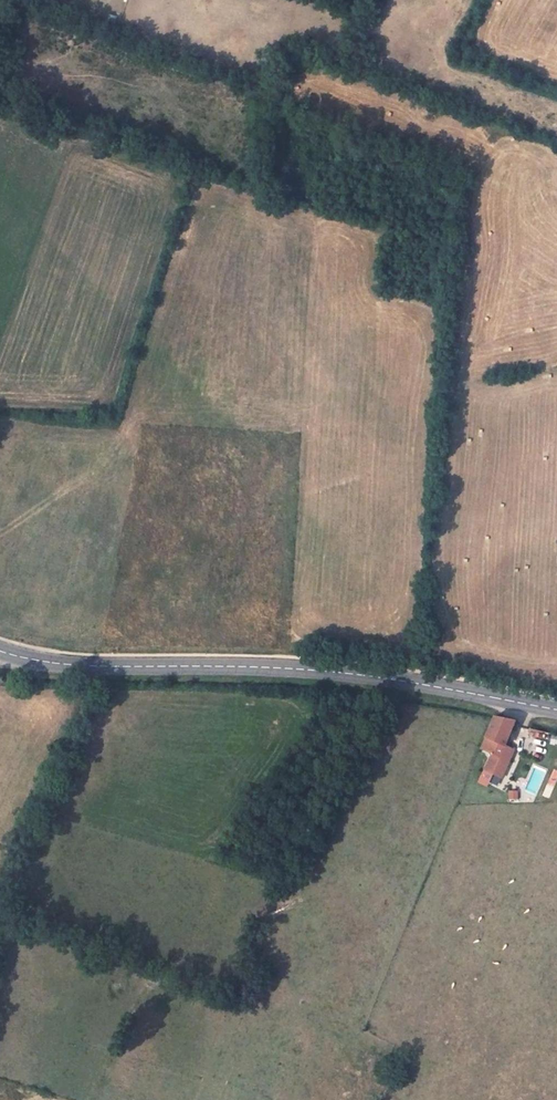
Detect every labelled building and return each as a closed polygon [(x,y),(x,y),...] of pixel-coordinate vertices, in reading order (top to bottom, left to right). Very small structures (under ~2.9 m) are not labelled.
[(505,747),(515,721),(495,717),(486,739),(505,747)] [(505,747),(486,739),(482,750),(491,753),(492,757),(486,771),(503,779),(514,751),(505,748),(505,747)] [(519,792),(511,792),(511,800),(519,800),(519,792)]
